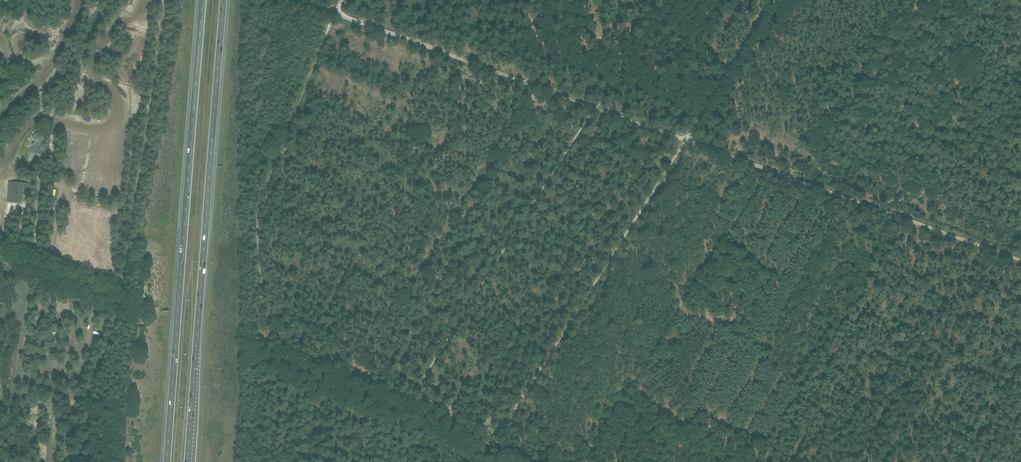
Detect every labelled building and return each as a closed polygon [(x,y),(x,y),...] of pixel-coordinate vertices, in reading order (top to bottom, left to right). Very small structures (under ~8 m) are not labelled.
[(31,147),(30,158),(45,160),(47,150),(49,150),(51,134),(36,132),(32,137),(35,142),(34,148),(31,147)] [(9,181),(7,201),(23,203),(24,188),(29,188),(29,183),(9,181)]
